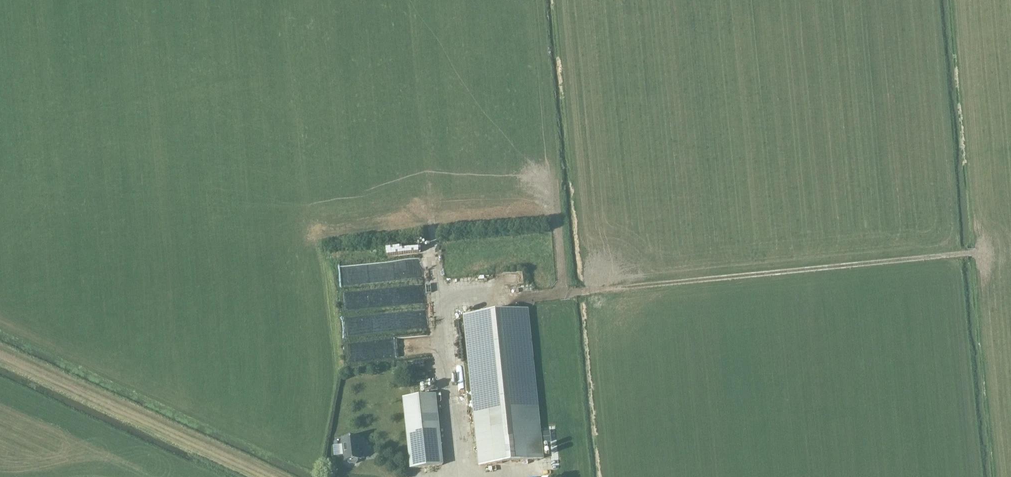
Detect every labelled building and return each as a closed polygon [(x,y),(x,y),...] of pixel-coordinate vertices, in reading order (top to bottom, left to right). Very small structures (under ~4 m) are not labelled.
[(480,465),(542,459),(540,443),(526,310),(465,316),(480,465)] [(403,398),(410,469),(442,465),(435,395),(403,398)] [(539,432),(540,443),(549,442),(551,442),(549,431),(539,432)] [(343,445),(334,446),(335,455),(344,454),(345,461),(348,460),(348,463),(350,464),(356,463),(357,462),(357,459),(360,459),(358,437),(343,439),(343,445)]
